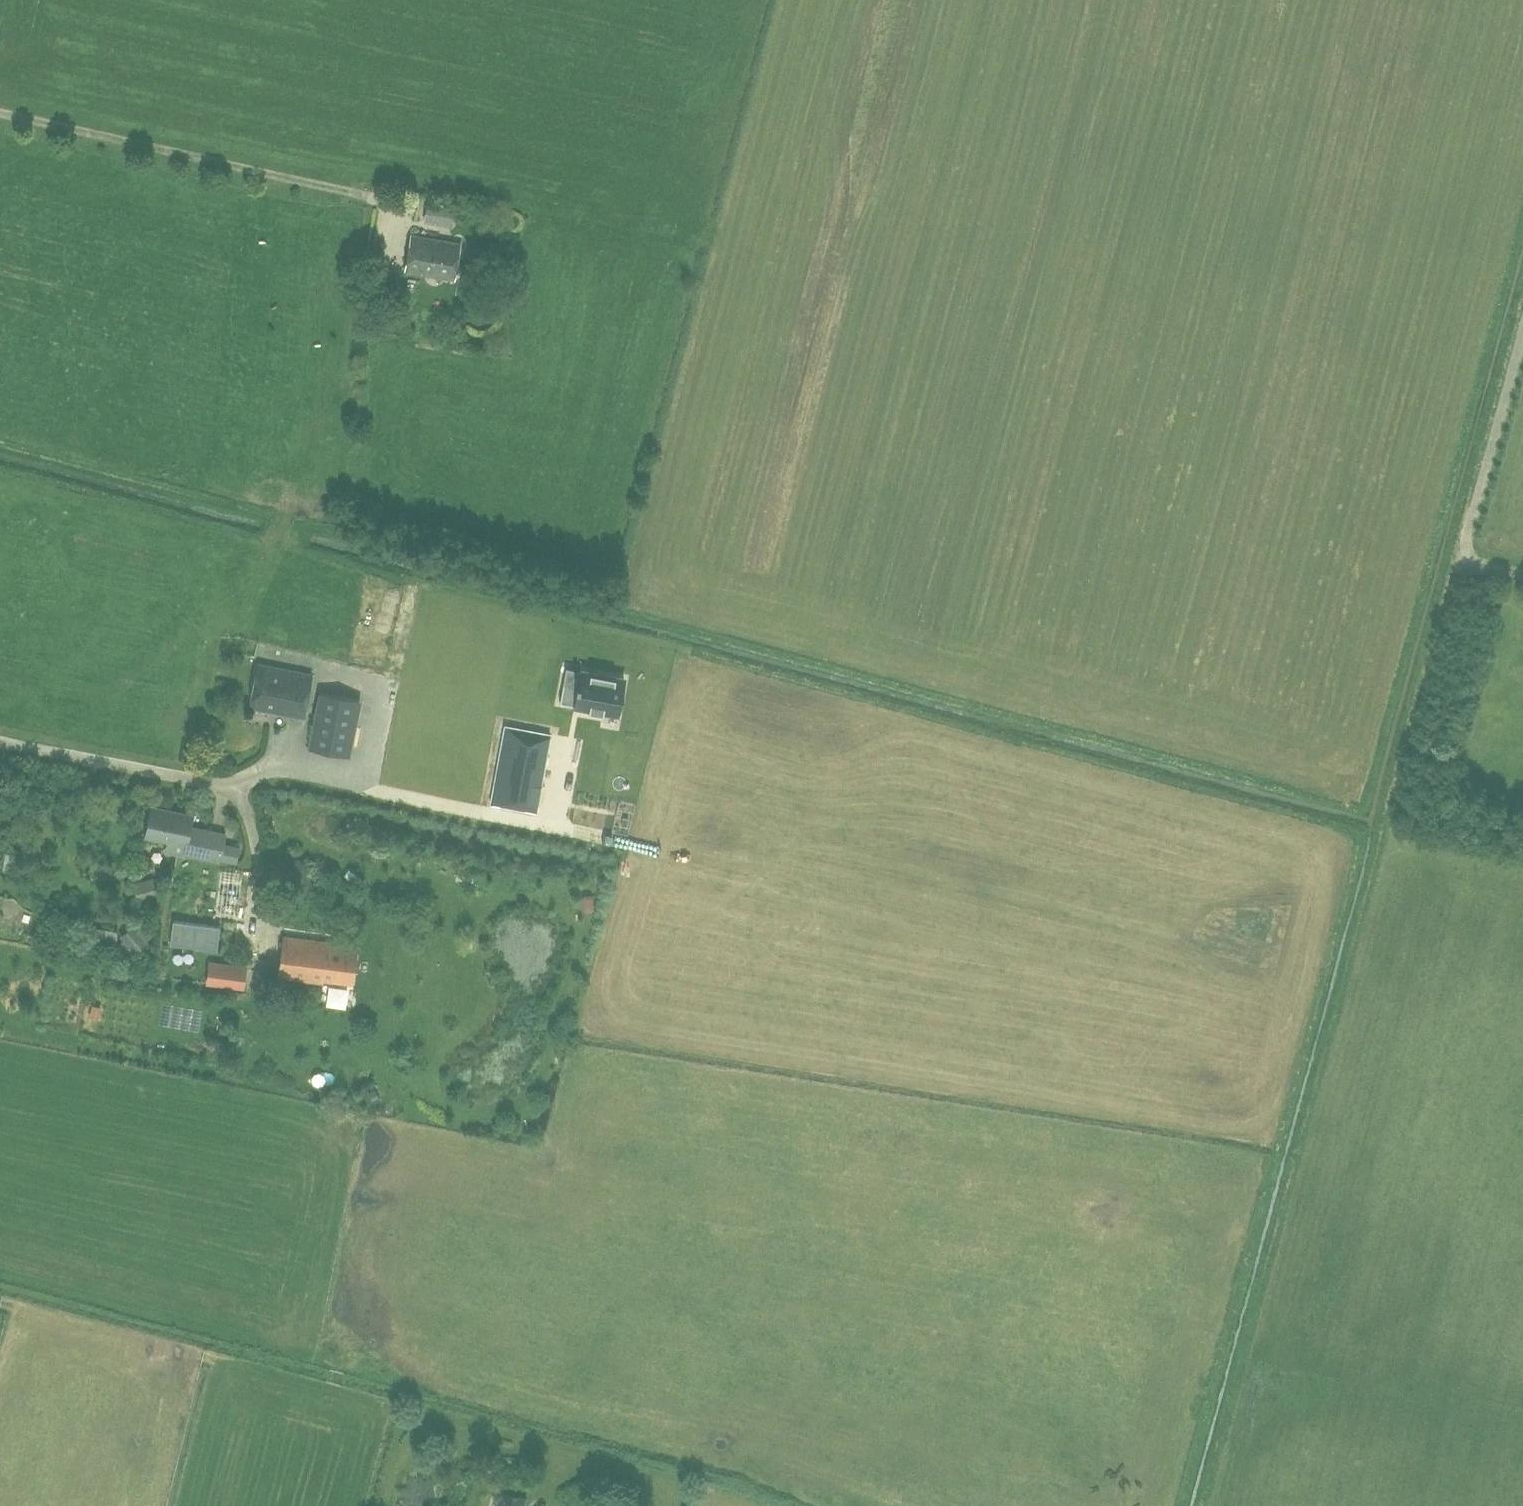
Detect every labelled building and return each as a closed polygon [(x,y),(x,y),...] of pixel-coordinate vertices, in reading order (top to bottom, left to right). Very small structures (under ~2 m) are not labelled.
[(453,228),(457,205),(442,202),(438,225),(453,228)] [(411,235),(405,271),(455,280),(461,244),(411,235)] [(258,664),(250,707),(303,717),(311,674),(258,664)] [(563,684),(559,703),(589,709),(588,713),(604,716),(604,712),(618,714),(625,679),(581,670),(578,687),(563,684)] [(321,693),(310,748),(349,756),(360,701),(321,693)] [(494,790),(491,803),(535,811),(548,743),(504,735),(497,774),(494,790)] [(30,788),(21,797),(28,804),(37,794),(30,788)] [(192,814),(152,806),(145,835),(167,840),(165,853),(185,858),(185,856),(217,862),(217,859),(236,863),(240,847),(221,843),(221,839),(188,832),(192,814)] [(237,917),(242,874),(221,871),(216,914),(237,917)] [(138,902),(159,897),(154,878),(133,884),(138,902)] [(217,950),(220,927),(173,920),(170,944),(217,950)] [(151,946),(137,926),(121,937),(135,957),(151,946)] [(117,934),(85,927),(82,944),(114,950),(117,934)] [(278,976),(323,982),(323,979),(352,983),(356,948),(327,945),(328,942),(283,936),(278,976)] [(212,965),(209,984),(243,989),(245,970),(212,965)] [(497,1505),(523,1505),(526,1497),(501,1491),(497,1505)]
